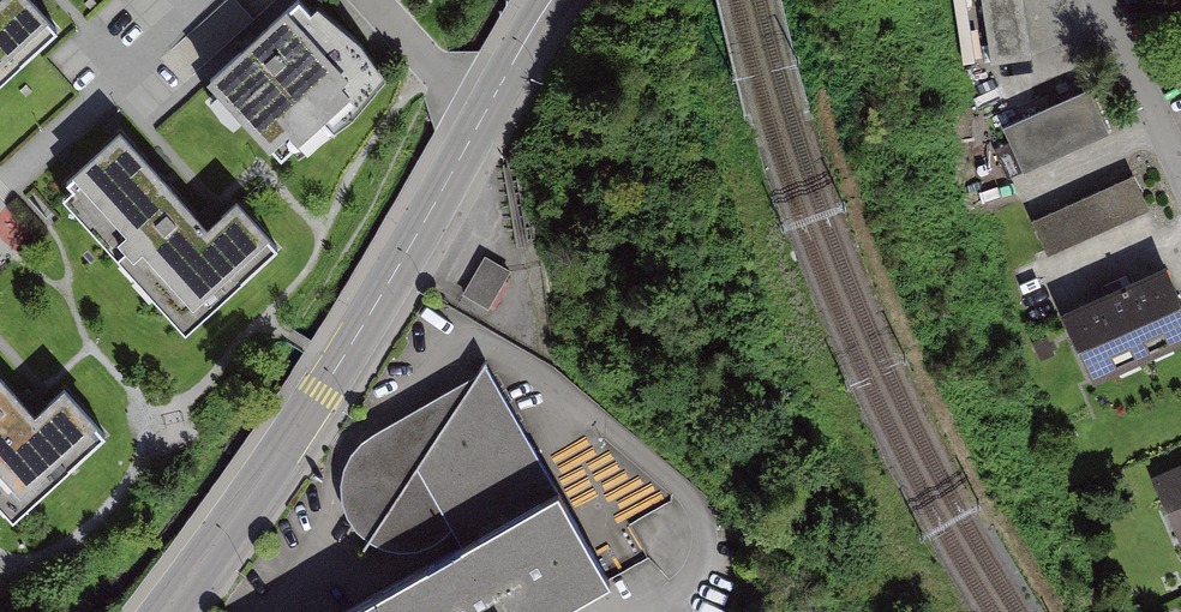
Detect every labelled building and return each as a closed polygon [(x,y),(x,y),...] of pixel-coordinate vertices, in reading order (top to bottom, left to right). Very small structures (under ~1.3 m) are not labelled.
[(59,27),(34,0),(0,0),(0,80),(59,27)] [(210,83),(281,158),(370,75),(299,0),(298,0),(210,83)] [(991,63),(1031,57),(1023,0),(982,0),(991,63)] [(1002,122),(1023,168),(1109,129),(1088,82),(1002,122)] [(72,187),(61,197),(186,331),(278,246),(236,201),(208,227),(119,131),(66,180),(72,187)] [(1133,170),(1031,216),(1048,253),(1150,208),(1133,170)] [(485,252),(462,291),(489,307),(511,268),(485,252)] [(1060,305),(1093,379),(1180,339),(1180,293),(1165,258),(1060,305)] [(16,514),(105,424),(63,378),(35,403),(0,367),(0,496),(16,514)] [(452,529),(462,546),(344,611),(554,611),(609,581),(488,369),(374,434),(363,441),(356,447),(350,456),(344,469),(340,484),(342,501),(347,514),(356,527),(364,539),(378,546),(394,551),(412,551),(429,545),(441,538),(452,529)] [(1151,473),(1180,541),(1180,460),(1151,473)]
